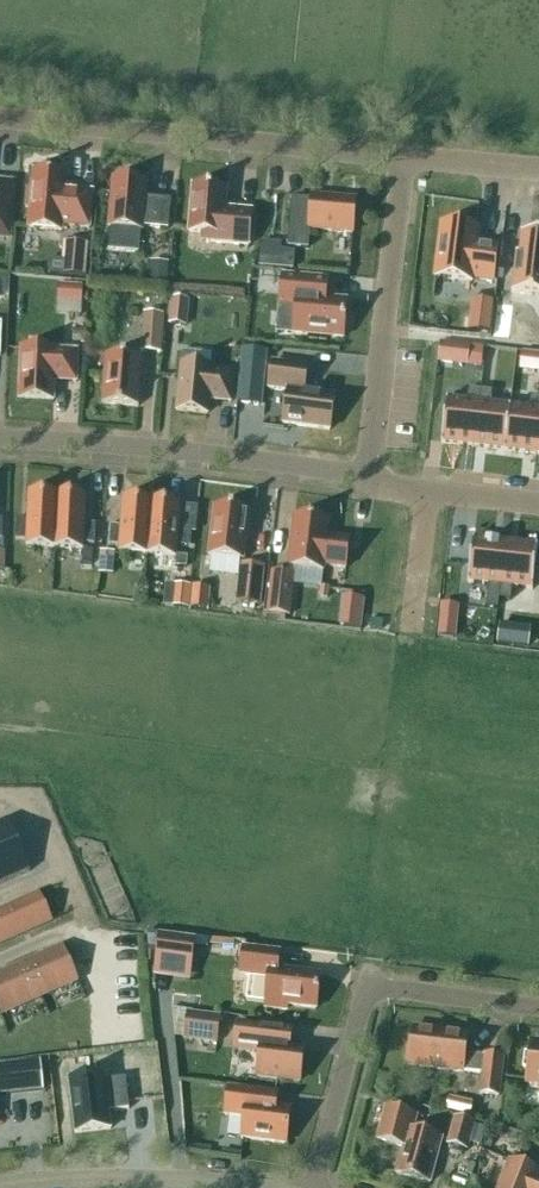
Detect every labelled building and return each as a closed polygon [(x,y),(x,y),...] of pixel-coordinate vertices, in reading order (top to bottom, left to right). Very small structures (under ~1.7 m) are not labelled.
[(67,174),(33,171),(28,228),(62,231),(62,226),(89,228),(92,192),(65,190),(67,174)] [(113,179),(108,227),(106,249),(138,252),(140,230),(142,230),(142,226),(168,229),(170,200),(145,198),(147,182),(113,179)] [(8,237),(13,184),(0,183),(0,236),(8,237)] [(226,189),(192,186),(188,232),(201,233),(200,242),(248,246),(251,211),(225,209),(226,189)] [(291,199),(287,248),(308,250),(309,230),(353,234),(355,200),(311,196),(310,201),(291,199)] [(442,225),(435,278),(472,282),(472,279),(493,282),(497,249),(476,246),(478,230),(442,225)] [(511,293),(538,296),(538,236),(521,234),(519,253),(516,253),(511,293)] [(63,261),(61,275),(85,277),(88,244),(64,242),(63,261)] [(260,243),(257,266),(277,268),(279,244),(260,243)] [(149,261),(147,285),(167,287),(169,263),(149,261)] [(261,268),(260,292),(280,293),(281,269),(261,268)] [(282,276),(277,332),(343,338),(346,300),(328,299),(329,280),(282,276)] [(82,285),(58,284),(57,302),(81,304),(82,285)] [(171,298),(168,324),(186,326),(189,300),(171,298)] [(471,298),(468,329),(490,332),(493,301),(471,298)] [(143,313),(140,351),(161,352),(164,314),(143,313)] [(438,362),(467,366),(469,346),(440,343),(438,362)] [(473,347),(471,360),(482,361),(484,348),(473,347)] [(78,351),(20,348),(18,398),(54,400),(54,381),(76,382),(78,351)] [(243,349),(237,404),(260,406),(265,352),(243,349)] [(538,372),(538,355),(521,352),(519,370),(525,370),(538,372)] [(138,407),(142,358),(106,355),(102,404),(138,407)] [(282,424),(330,430),(334,396),(304,392),(307,367),(272,362),(268,389),(287,391),(282,424)] [(212,368),(181,365),(176,410),(207,414),(209,400),(230,402),(233,373),(212,371),(212,368)] [(446,400),(441,444),(473,448),(480,391),(468,390),(467,403),(446,400)] [(480,391),(473,448),(504,451),(510,408),(490,405),(492,392),(480,391)] [(504,451),(536,455),(538,427),(538,398),(531,397),(529,410),(510,408),(504,451)] [(57,494),(29,492),(27,520),(16,520),(15,540),(26,541),(26,546),(54,548),(57,494)] [(86,495),(57,494),(54,548),(83,549),(83,544),(94,545),(95,524),(84,524),(86,495)] [(151,501),(123,498),(121,526),(110,525),(108,546),(119,547),(119,552),(147,554),(151,501)] [(180,503),(151,501),(147,554),(175,557),(176,546),(190,547),(191,533),(177,531),(180,503)] [(249,511),(214,507),(208,556),(243,560),(249,511)] [(328,536),(329,521),(294,517),(288,567),(323,571),(324,567),(345,569),(349,539),(328,536)] [(473,539),(467,583),(488,586),(485,608),(497,610),(505,543),(473,539)] [(505,543),(497,610),(499,600),(510,601),(512,588),(532,591),(537,547),(505,543)] [(92,550),(83,549),(82,564),(92,564),(92,550)] [(100,551),(98,573),(113,574),(115,552),(100,551)] [(176,556),(176,566),(187,567),(188,557),(176,556)] [(265,566),(239,563),(235,602),(260,605),(265,566)] [(294,574),(270,571),(266,613),(263,613),(263,619),(284,622),(285,614),(290,615),(294,574)] [(175,586),(173,607),(189,608),(191,587),(175,586)] [(322,587),(321,588),(320,597),(327,598),(329,588),(322,587)] [(193,588),(191,609),(208,610),(210,589),(193,588)] [(347,597),(343,627),(360,629),(363,598),(347,597)] [(456,605),(441,604),(440,618),(454,620),(456,605)] [(500,625),(498,643),(513,645),(515,627),(500,625)] [(0,824),(0,885),(30,871),(7,820),(0,824)] [(50,921),(38,894),(0,911),(0,943),(50,921)] [(159,937),(156,962),(191,967),(194,941),(159,937)] [(78,982),(61,945),(0,972),(0,1016),(78,982)] [(243,948),(240,974),(268,978),(265,1007),(286,1010),(287,1005),(315,1009),(320,974),(277,969),(279,952),(243,948)] [(186,1011),(182,1040),(217,1044),(221,1016),(186,1011)] [(237,1024),(234,1049),(259,1052),(256,1076),(300,1081),(303,1050),(292,1049),(294,1031),(278,1029),(237,1024)] [(465,1054),(467,1035),(412,1028),(408,1065),(463,1072),(463,1071),(482,1073),(479,1093),(498,1096),(502,1058),(484,1056),(465,1054)] [(531,1043),(526,1083),(530,1084),(529,1088),(538,1089),(538,1044),(531,1043)] [(40,1061),(7,1065),(10,1093),(43,1090),(40,1061)] [(104,1076),(69,1080),(75,1134),(110,1129),(108,1112),(129,1110),(125,1079),(105,1081),(104,1076)] [(290,1109),(277,1107),(278,1093),(227,1086),(223,1116),(243,1118),(241,1139),(286,1144),(290,1109)] [(472,1103),(449,1098),(446,1110),(469,1115),(472,1103)] [(396,1173),(430,1183),(442,1139),(412,1131),(416,1116),(385,1108),(376,1140),(403,1147),(396,1173)] [(476,1123),(455,1117),(447,1145),(469,1151),(476,1123)] [(498,1187),(538,1187),(538,1174),(509,1161),(498,1187)]
